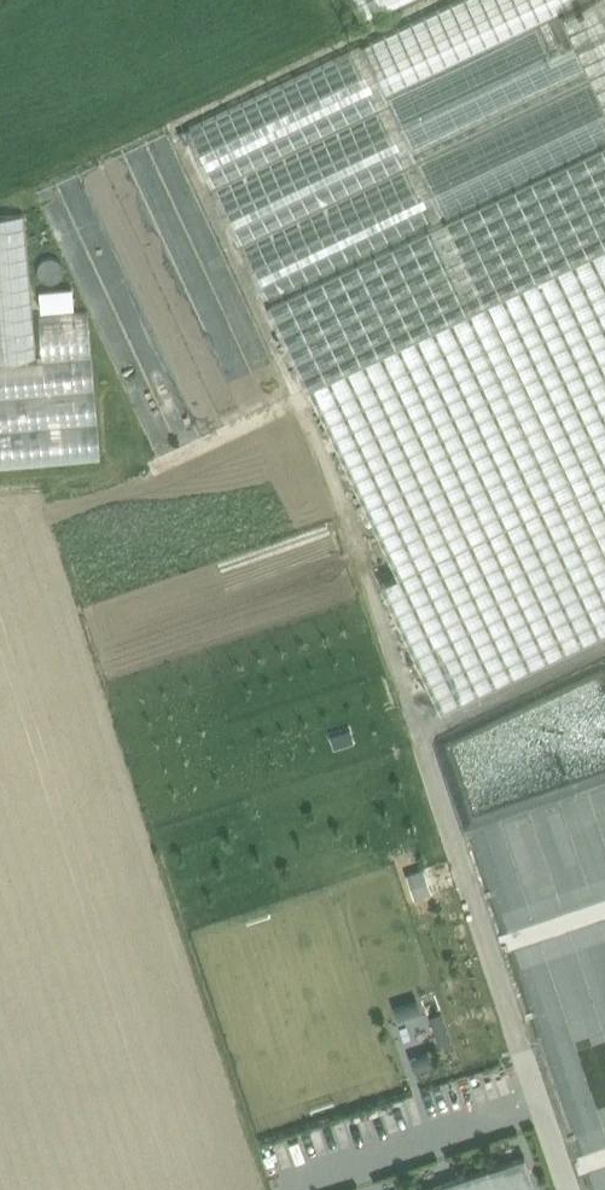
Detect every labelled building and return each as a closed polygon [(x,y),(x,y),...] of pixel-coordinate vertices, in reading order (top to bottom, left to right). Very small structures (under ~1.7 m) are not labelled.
[(184,130),(306,387),(309,386),(604,246),(604,0),(458,0),(184,130)] [(362,21),(408,0),(352,0),(362,21)] [(36,357),(23,214),(0,216),(0,360),(36,357)] [(309,386),(398,574),(380,582),(441,709),(604,631),(604,246),(309,386)] [(99,457),(87,312),(38,316),(42,357),(36,357),(0,360),(0,466),(99,457)] [(421,865),(402,871),(411,896),(429,890),(421,865)] [(420,1189),(537,1189),(526,1155),(420,1189)]
